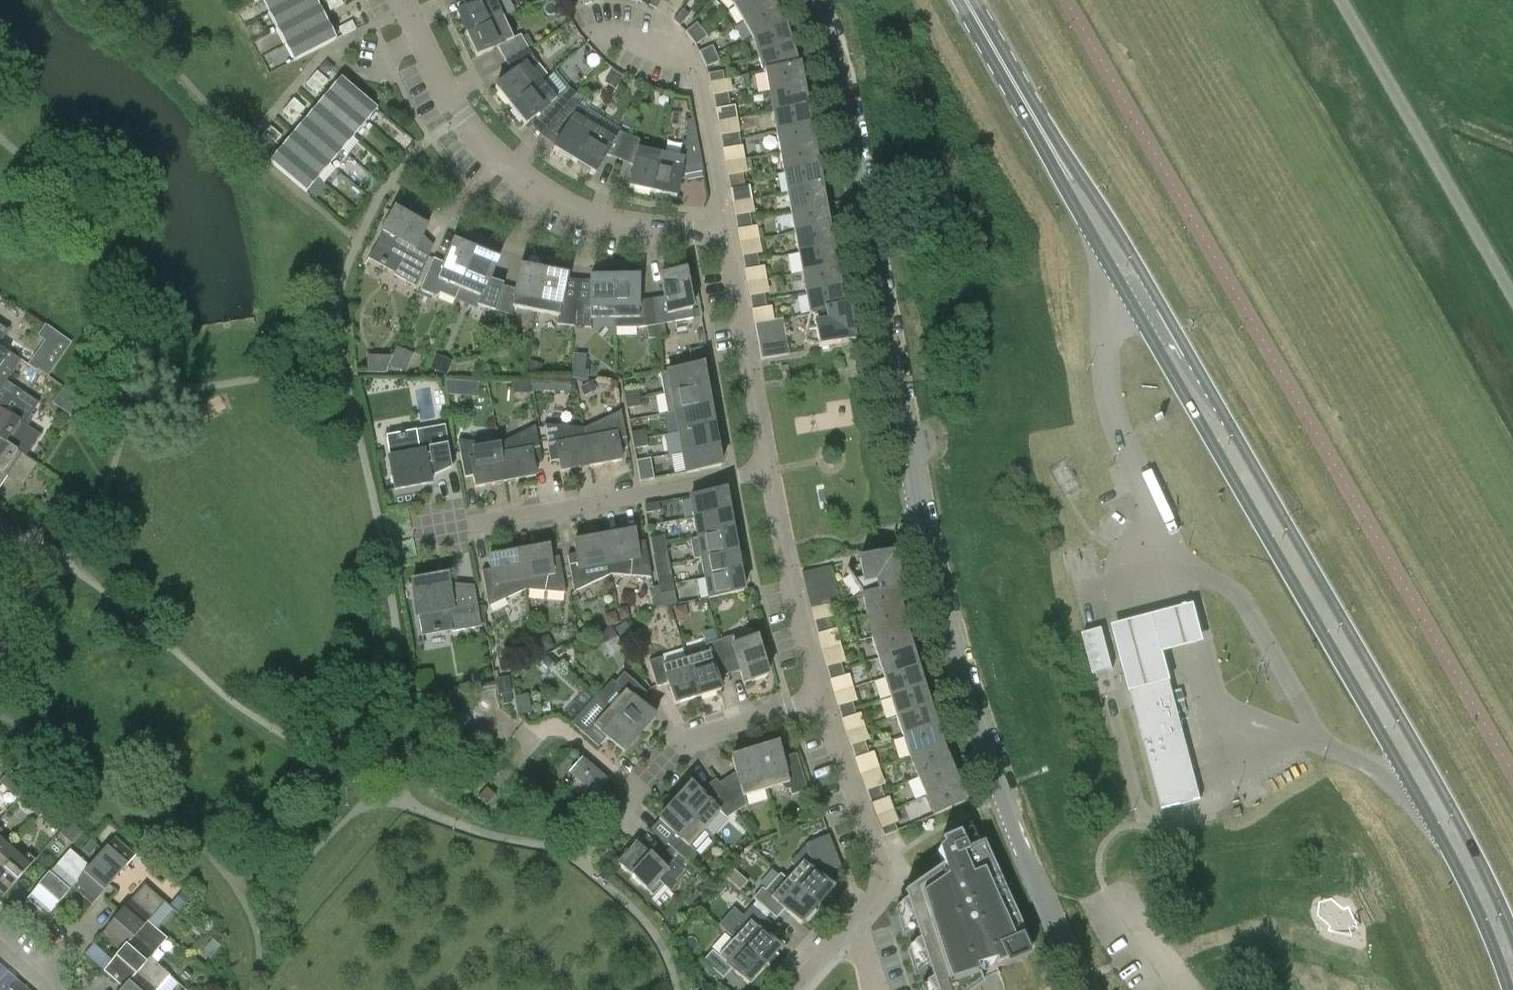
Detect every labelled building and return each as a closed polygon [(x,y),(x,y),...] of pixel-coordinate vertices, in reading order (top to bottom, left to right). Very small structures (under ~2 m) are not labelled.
[(269,14),(296,0),(261,0),(269,14)] [(277,30),(316,10),(310,0),(296,0),(269,14),(277,30)] [(325,4),(329,11),(342,4),(340,0),(333,0),(325,4)] [(477,4),(456,14),(467,35),(503,19),(494,0),(475,0),(477,4)] [(649,6),(656,10),(661,0),(652,0),(649,6)] [(769,0),(741,0),(734,6),(743,22),(772,5),(769,0)] [(772,5),(743,22),(752,38),(783,24),(772,5)] [(277,30),(285,46),(324,26),(316,10),(277,30)] [(682,10),(673,21),(679,27),(689,16),(682,10)] [(512,39),(503,19),(467,35),(477,57),(497,48),(505,61),(528,48),(520,36),(512,39)] [(338,28),(342,36),(355,29),(351,22),(338,28)] [(690,39),(702,30),(696,24),(685,32),(690,39)] [(790,46),(783,24),(752,38),(758,55),(790,46)] [(324,26),(285,46),(294,62),(336,40),(335,39),(332,41),(324,26)] [(702,30),(690,39),(695,46),(707,37),(702,30)] [(702,60),(716,54),(712,46),(699,52),(702,60)] [(758,55),(763,73),(798,67),(798,66),(796,66),(790,46),(758,55)] [(510,107),(541,81),(531,70),(538,64),(533,57),(528,48),(505,61),(512,74),(495,88),(510,107)] [(716,54),(702,60),(706,68),(719,62),(716,54)] [(798,67),(763,73),(763,74),(765,74),(769,93),(802,87),(798,67)] [(311,78),(322,88),(328,81),(316,72),(311,78)] [(710,83),(724,80),(722,72),(708,74),(710,83)] [(317,94),(322,88),(311,78),(305,85),(317,94)] [(332,95),(365,124),(377,110),(340,79),(340,80),(343,82),(332,95)] [(554,121),(571,101),(576,95),(569,88),(555,99),(541,81),(510,107),(525,125),(542,111),(554,121)] [(806,107),(802,87),(769,93),(773,113),(806,107)] [(714,103),(729,100),(727,92),(713,95),(714,103)] [(353,138),(365,124),(332,95),(320,109),(353,138)] [(288,106),(299,115),(305,109),(293,99),(288,106)] [(729,100),(714,103),(716,111),(730,109),(729,100)] [(574,162),(594,128),(582,120),(586,112),(579,108),(571,101),(554,121),(565,130),(553,150),(574,162)] [(293,122),(299,115),(288,106),(282,112),(293,122)] [(809,127),(806,107),(773,113),(776,133),(809,127)] [(341,151),(353,138),(320,109),(308,123),(341,151)] [(330,165),(341,151),(308,123),(296,137),(330,165)] [(265,133),(276,143),(281,136),(270,127),(265,133)] [(776,133),(780,153),(813,147),(809,127),(776,133)] [(614,140),(594,128),(574,162),(594,175),(606,155),(620,161),(629,136),(619,132),(614,140)] [(722,143),(740,140),(738,132),(720,135),(722,143)] [(270,149),(276,143),(265,133),(259,139),(270,149)] [(629,188),(652,193),(660,154),(638,149),(640,141),(629,136),(620,161),(633,166),(629,188)] [(318,179),(330,165),(296,137),(285,151),(318,179)] [(740,140),(722,143),(723,152),(741,148),(740,140)] [(660,154),(652,193),(676,198),(680,176),(703,172),(698,146),(685,148),(683,159),(660,154)] [(817,167),(813,147),(780,153),(783,173),(817,167)] [(306,193),(318,179),(285,151),(273,164),(270,161),(270,162),(306,193)] [(820,187),(817,167),(783,173),(787,193),(820,187)] [(729,183),(743,181),(742,172),(728,175),(729,183)] [(743,181),(729,183),(731,192),(745,189),(743,181)] [(791,213),(824,207),(820,187),(787,193),(791,213)] [(828,227),(824,207),(791,213),(794,234),(828,227)] [(736,223),(751,221),(749,212),(735,215),(736,223)] [(393,275),(416,288),(433,247),(414,229),(416,226),(394,214),(369,258),(394,272),(393,275)] [(751,221),(736,223),(738,232),(752,229),(751,221)] [(831,247),(828,227),(794,234),(798,254),(831,247)] [(460,289),(459,289),(475,252),(453,243),(444,264),(433,259),(420,291),(435,297),(439,296),(440,294),(455,301),(460,289)] [(802,274),(835,268),(831,247),(798,254),(802,274)] [(494,311),(502,286),(488,282),(497,261),(475,252),(459,289),(460,289),(481,298),(477,306),(494,311)] [(744,264),(758,261),(756,252),(742,255),(744,264)] [(758,261),(744,264),(745,272),(759,269),(758,261)] [(535,312),(542,273),(519,268),(515,290),(502,286),(494,311),(511,316),(513,308),(535,312)] [(839,288),(835,268),(802,274),(805,294),(839,288)] [(652,300),(656,338),(666,336),(664,324),(693,319),(689,299),(697,298),(694,281),(686,282),(684,271),(660,275),(664,297),(652,300)] [(575,327),(576,301),(562,299),(567,277),(542,273),(535,312),(558,316),(556,325),(575,327)] [(614,319),(613,279),(589,280),(590,302),(576,301),(575,327),(590,328),(590,320),(614,319)] [(656,338),(652,300),(638,301),(637,279),(613,279),(614,319),(614,329),(638,328),(645,327),(646,340),(656,338)] [(842,308),(842,307),(839,288),(805,294),(809,314),(842,308)] [(751,304),(765,301),(764,293),(749,295),(751,304)] [(765,301),(751,304),(752,312),(767,309),(765,301)] [(842,308),(809,314),(803,343),(805,343),(805,342),(818,345),(818,347),(853,341),(854,342),(855,341),(853,340),(847,306),(842,307),(842,308)] [(757,336),(785,331),(783,319),(754,324),(757,336)] [(8,328),(0,323),(0,340),(8,328)] [(785,331),(757,336),(759,348),(787,343),(785,331)] [(787,343),(759,348),(761,358),(760,358),(760,360),(789,355),(787,343)] [(6,380),(20,358),(0,345),(0,387),(5,379),(6,380)] [(48,377),(53,370),(41,361),(36,369),(48,377)] [(671,393),(705,387),(702,366),(667,372),(671,393)] [(26,456),(40,434),(23,423),(38,401),(6,380),(5,379),(0,387),(0,439),(26,456)] [(674,413),(709,407),(705,387),(671,393),(674,413)] [(625,401),(639,399),(637,391),(623,393),(625,401)] [(639,399),(625,401),(626,409),(640,407),(639,399)] [(678,433),(713,427),(709,407),(674,413),(678,433)] [(619,412),(584,429),(591,467),(621,461),(619,450),(627,448),(620,411),(619,412)] [(591,467),(584,429),(545,426),(545,425),(543,425),(550,462),(558,461),(560,472),(591,467)] [(452,467),(445,426),(414,431),(414,435),(386,440),(395,491),(420,486),(419,482),(452,467)] [(534,428),(498,445),(505,482),(535,477),(533,465),(541,464),(535,427),(533,427),(534,428)] [(682,453),(716,447),(713,427),(678,433),(682,453)] [(632,441),(646,439),(645,431),(631,433),(632,441)] [(7,476),(23,486),(37,463),(26,456),(0,439),(0,487),(7,476)] [(646,439),(632,441),(633,449),(648,447),(646,439)] [(505,482),(498,445),(459,441),(458,441),(464,478),(473,476),(475,488),(505,482)] [(716,447),(682,453),(685,474),(720,467),(716,447)] [(639,482),(654,479),(650,459),(636,462),(639,482)] [(694,518),(728,512),(724,491),(690,497),(694,518)] [(658,503),(644,506),(645,514),(659,511),(658,503)] [(728,512),(694,518),(697,538),(732,532),(728,512)] [(604,537),(610,575),(649,578),(650,579),(651,579),(644,542),(636,543),(634,532),(604,537)] [(701,558),(735,552),(732,532),(697,538),(690,540),(694,560),(701,558)] [(651,547),(665,544),(664,536),(650,539),(651,547)] [(610,575),(604,537),(573,543),(575,554),(567,556),(574,593),(575,592),(575,591),(610,575)] [(665,544),(651,547),(653,555),(667,552),(665,544)] [(518,553),(525,590),(564,593),(564,594),(565,594),(559,557),(550,559),(548,547),(518,553)] [(735,552),(701,558),(704,578),(739,572),(735,552)] [(525,590),(518,553),(488,558),(490,570),(481,571),(488,608),(489,608),(489,607),(525,590)] [(895,589),(895,590),(900,589),(893,555),(894,554),(893,553),(892,555),(858,562),(859,564),(848,572),(847,571),(846,572),(862,596),(895,589)] [(805,585),(833,578),(830,566),(801,573),(802,575),(803,575),(805,585)] [(739,572),(704,578),(708,599),(743,593),(739,572)] [(659,587),(673,584),(671,576),(657,579),(659,587)] [(833,578),(805,585),(808,597),(836,590),(833,578)] [(412,584),(421,634),(450,629),(450,632),(481,627),(474,586),(438,583),(437,579),(412,584)] [(673,584),(659,587),(660,595),(674,592),(673,584)] [(900,609),(895,590),(895,589),(862,596),(867,616),(900,609)] [(836,590),(808,597),(811,609),(839,601),(836,590)] [(867,616),(871,638),(904,629),(900,609),(867,616)] [(1179,616),(1116,633),(1130,690),(1169,680),(1178,678),(1174,660),(1192,655),(1216,648),(1205,609),(1179,616)] [(816,628),(830,624),(828,616),(814,620),(816,628)] [(830,624),(816,628),(818,636),(832,633),(830,624)] [(878,659),(910,648),(904,629),(871,638),(878,659)] [(1093,674),(1112,669),(1102,629),(1082,635),(1093,674)] [(718,641),(725,666),(737,663),(743,684),(767,677),(764,666),(771,664),(766,647),(759,649),(753,630),(718,641)] [(725,666),(718,641),(705,645),(707,653),(686,660),(697,698),(720,691),(714,670),(725,666)] [(878,659),(884,678),(916,668),(910,648),(878,659)] [(697,698),(686,660),(664,666),(661,658),(648,662),(656,687),(668,684),(674,705),(697,698)] [(828,674),(842,670),(840,662),(826,666),(828,674)] [(890,697),(922,687),(916,668),(884,678),(890,697)] [(842,670),(828,674),(831,682),(845,678),(842,670)] [(620,696),(609,709),(639,735),(655,717),(638,702),(646,693),(624,673),(615,683),(620,687),(617,690),(618,694),(620,696)] [(1200,799),(1188,751),(1169,680),(1130,690),(1161,809),(1200,799)] [(890,697),(896,717),(928,707),(922,687),(890,697)] [(840,713),(854,709),(851,701),(837,705),(840,713)] [(902,736),(934,726),(928,707),(896,717),(902,736)] [(639,735),(609,709),(598,721),(595,719),(591,719),(589,722),(581,714),(572,724),(598,747),(606,738),(623,753),(639,735)] [(854,709),(840,713),(842,721),(856,717),(854,709)] [(902,736),(909,757),(941,746),(934,726),(902,736)] [(853,753),(867,748),(864,740),(850,744),(853,753)] [(754,752),(766,790),(782,785),(783,788),(786,790),(789,789),(791,796),(807,791),(798,762),(784,766),(777,745),(754,752)] [(941,746),(909,757),(917,777),(948,765),(941,746)] [(867,748),(853,753),(856,761),(869,756),(867,748)] [(722,790),(736,812),(746,805),(744,797),(766,790),(754,752),(731,759),(737,780),(722,790)] [(581,761),(571,773),(595,794),(605,782),(581,761)] [(956,783),(948,765),(917,777),(925,796),(956,783)] [(956,783),(925,796),(933,816),(964,803),(956,783)] [(869,797),(882,792),(879,784),(866,789),(869,797)] [(674,803),(704,829),(719,812),(726,818),(736,812),(722,790),(707,800),(690,785),(674,803)] [(485,806),(494,796),(485,788),(476,798),(485,806)] [(882,792),(869,797),(872,805),(885,800),(882,792)] [(667,845),(670,848),(686,862),(688,861),(695,852),(711,835),(704,829),(674,803),(658,821),(659,821),(675,836),(667,845)] [(884,836),(891,834),(897,831),(894,823),(881,828),(884,836)] [(10,848),(1,840),(0,835),(3,832),(0,829),(0,860),(10,848)] [(1027,958),(1026,955),(1032,953),(1028,944),(1032,944),(981,834),(961,844),(958,836),(939,844),(941,848),(937,853),(941,868),(902,896),(905,903),(899,907),(913,928),(918,942),(911,947),(925,966),(930,982),(924,986),(927,989),(979,989),(980,989),(977,978),(1027,958)] [(796,869),(786,880),(817,907),(832,888),(823,881),(828,875),(830,876),(840,865),(829,836),(807,844),(790,863),(796,869)] [(113,838),(88,867),(71,889),(91,906),(134,856),(113,838)] [(663,885),(670,891),(688,872),(666,852),(656,862),(637,844),(618,865),(653,897),(663,885)] [(10,848),(0,860),(0,893),(3,896),(35,859),(29,854),(25,858),(20,857),(10,848)] [(71,889),(88,867),(69,850),(26,900),(46,917),(71,889)] [(801,925),(817,907),(786,880),(777,891),(770,885),(765,891),(762,889),(753,899),(776,919),(784,910),(801,925)] [(100,935),(119,952),(146,923),(163,903),(143,885),(100,935)] [(733,940),(763,966),(779,948),(763,934),(771,924),(751,907),(737,923),(743,929),(733,940)] [(122,989),(148,959),(166,939),(146,923),(119,952),(102,972),(122,989)] [(747,984),(763,966),(733,940),(718,957),(712,951),(703,961),(723,979),(731,970),(747,984)] [(168,976),(148,959),(122,989),(121,989),(156,989),(168,976)] [(27,989),(17,980),(9,989),(26,989),(27,989)]
